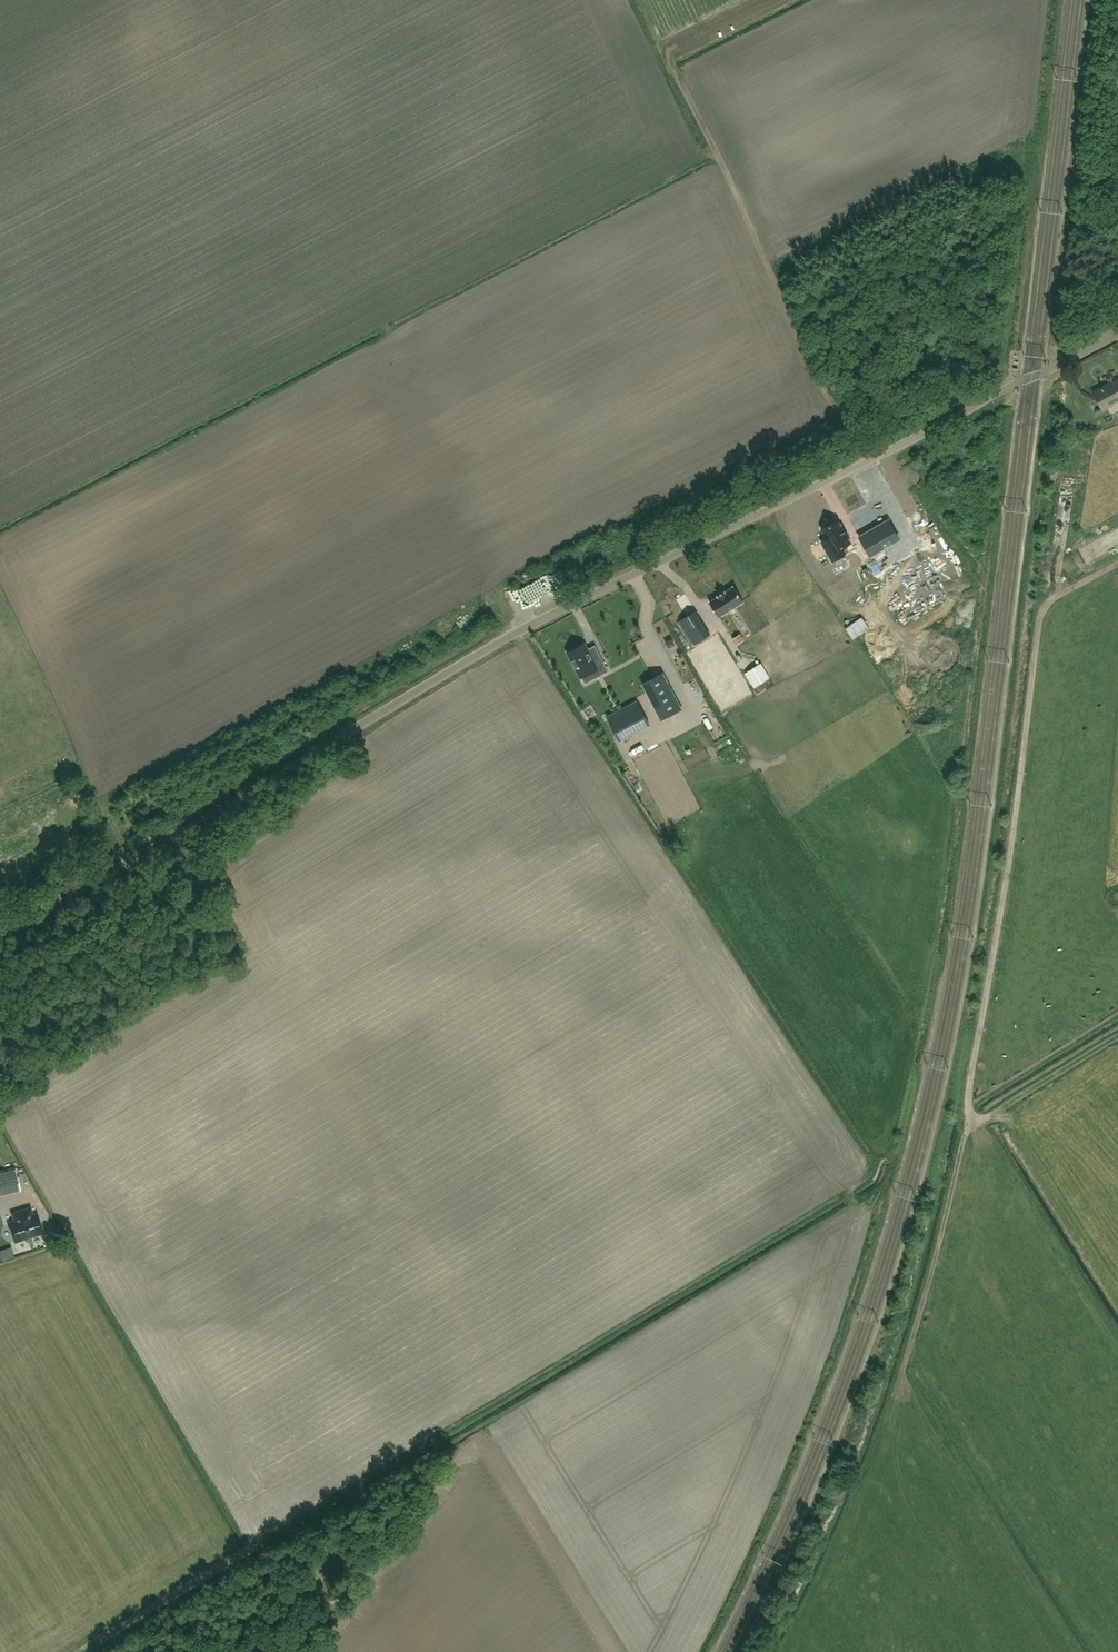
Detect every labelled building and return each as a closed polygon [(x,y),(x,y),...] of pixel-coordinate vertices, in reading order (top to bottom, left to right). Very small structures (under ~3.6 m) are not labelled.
[(1093,392),(1102,409),(1117,400),(1117,379),(1093,392)] [(833,519),(823,525),(825,527),(822,528),(828,538),(822,541),(833,560),(849,551),(846,545),(851,542),(847,536),(848,535),(842,526),(841,526),(837,519),(835,521),(833,519)] [(888,520),(859,536),(870,556),(900,539),(888,520)] [(702,657),(801,607),(789,585),(709,625),(714,636),(696,646),(702,657)] [(718,596),(709,602),(719,617),(743,601),(734,586),(725,592),(724,591),(718,595),(718,596)] [(695,611),(679,621),(695,645),(711,634),(695,611)] [(568,648),(587,636),(582,626),(562,638),(568,648)] [(584,644),(568,652),(581,677),(592,671),(596,678),(609,671),(600,655),(592,659),(584,644)] [(662,673),(643,684),(661,719),(681,709),(662,673)] [(0,880),(0,892),(14,885),(9,875),(0,880)] [(22,1180),(28,1178),(23,1166),(18,1168),(22,1180)] [(20,1188),(16,1169),(0,1173),(0,1193),(20,1188)] [(9,1222),(15,1241),(43,1232),(37,1213),(33,1215),(30,1208),(12,1213),(15,1220),(9,1222)]
